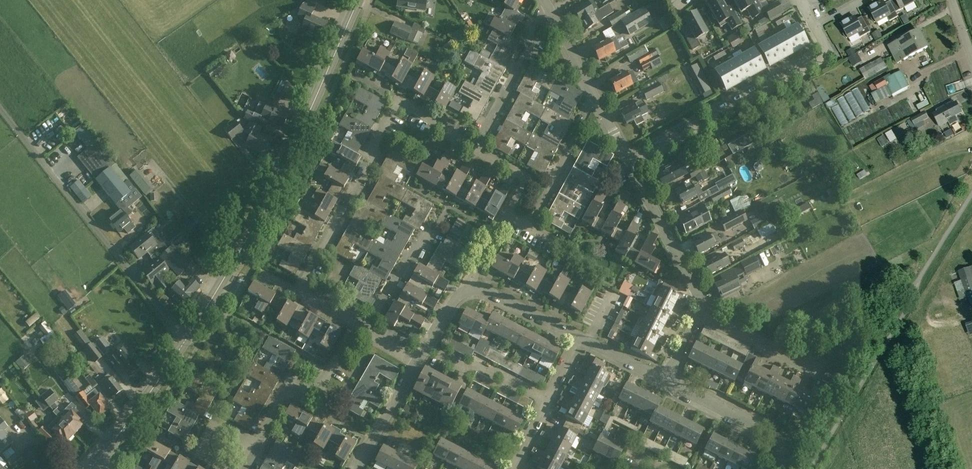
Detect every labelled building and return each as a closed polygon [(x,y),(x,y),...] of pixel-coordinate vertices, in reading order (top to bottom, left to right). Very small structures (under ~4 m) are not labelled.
[(414,11),(415,9),(425,11),(426,0),(399,0),(398,6),(408,8),(407,9),(414,11)] [(520,8),(517,6),(521,0),(507,0),(504,6),(517,13),(520,8)] [(581,22),(582,22),(582,21),(593,14),(599,11),(592,0),(574,11),(581,22)] [(742,25),(731,6),(726,9),(721,0),(719,0),(718,0),(716,0),(713,2),(714,3),(708,6),(713,15),(712,15),(714,20),(716,20),(720,28),(727,24),(731,31),(742,25)] [(764,10),(759,1),(758,1),(757,0),(755,0),(751,2),(749,0),(733,0),(741,13),(750,8),(756,17),(765,12),(764,10)] [(890,1),(896,12),(915,2),(914,0),(892,0),(890,1)] [(884,4),(883,1),(876,5),(875,3),(869,6),(870,8),(869,9),(872,15),(870,16),(874,22),(876,22),(877,23),(887,17),(889,21),(898,17),(896,12),(890,1),(884,4)] [(770,21),(783,13),(777,3),(764,10),(765,12),(768,18),(770,21)] [(307,32),(307,34),(312,36),(314,35),(320,38),(326,24),(311,17),(313,10),(302,5),(297,17),(303,20),(304,23),(301,29),(307,32)] [(582,21),(582,22),(587,30),(602,21),(613,13),(608,5),(599,11),(593,14),(582,21)] [(631,15),(627,18),(622,21),(630,35),(652,23),(658,19),(650,5),(643,9),(643,8),(631,15)] [(490,15),(485,24),(494,29),(510,38),(519,22),(521,24),(525,18),(517,13),(504,6),(503,6),(506,8),(500,20),(490,15)] [(627,18),(624,13),(622,10),(608,19),(613,27),(622,21),(627,18)] [(687,15),(688,17),(684,19),(693,36),(687,39),(693,49),(699,46),(697,42),(696,40),(708,34),(700,21),(702,20),(699,14),(697,15),(696,13),(695,13),(694,12),(687,15)] [(842,24),(841,24),(844,31),(843,32),(846,38),(848,37),(849,39),(858,33),(860,38),(870,32),(862,17),(856,20),(855,17),(848,20),(847,18),(841,22),(842,24)] [(770,21),(768,18),(759,23),(761,26),(770,21)] [(418,32),(424,34),(427,28),(415,23),(413,29),(402,24),(401,25),(395,23),(391,34),(407,41),(408,40),(413,43),(418,32)] [(797,26),(788,31),(797,49),(807,44),(797,26)] [(461,27),(452,32),(457,40),(466,34),(461,27)] [(497,57),(483,50),(480,55),(489,60),(505,70),(520,43),(513,39),(512,39),(510,38),(494,29),(487,41),(502,49),(497,57)] [(876,40),(883,36),(879,30),(872,33),(876,40)] [(906,46),(923,37),(919,30),(902,39),(903,41),(898,43),(897,41),(888,46),(893,55),(907,48),(906,46)] [(788,54),(797,49),(788,31),(778,37),(788,54)] [(778,60),(788,54),(778,37),(768,42),(778,60)] [(907,48),(893,55),(897,62),(927,47),(923,37),(906,46),(907,48)] [(608,40),(593,48),(599,60),(614,52),(614,53),(620,50),(620,49),(628,45),(625,40),(618,44),(614,38),(608,41),(608,40)] [(768,65),(778,60),(768,42),(759,47),(768,65)] [(644,71),(651,67),(652,69),(661,64),(657,57),(649,60),(646,55),(648,54),(644,47),(626,56),(630,63),(637,60),(644,71)] [(377,76),(384,64),(385,63),(390,53),(380,48),(375,58),(362,51),(355,64),(361,67),(363,65),(378,73),(377,76)] [(397,70),(385,63),(384,64),(377,76),(383,79),(385,77),(401,85),(399,88),(400,88),(407,75),(419,53),(408,48),(404,56),(409,59),(407,63),(402,60),(397,70)] [(225,53),(229,59),(235,56),(231,50),(225,53)] [(497,85),(505,70),(489,60),(480,55),(471,50),(464,62),(482,72),(475,87),(491,96),(497,85)] [(764,68),(754,50),(744,56),(754,73),(764,68)] [(857,54),(848,58),(852,67),(862,62),(857,54)] [(744,56),(735,61),(744,78),(754,73),(744,56)] [(881,57),(859,69),(865,80),(887,67),(881,57)] [(217,61),(206,70),(211,75),(222,66),(217,61)] [(744,78),(735,61),(725,66),(735,84),(744,78)] [(550,92),(557,79),(531,65),(519,87),(516,92),(520,94),(533,101),(534,101),(537,95),(532,92),(535,87),(536,84),(542,87),(550,92)] [(715,72),(725,89),(735,84),(725,66),(715,72)] [(626,74),(625,73),(610,81),(616,93),(632,85),(638,82),(632,71),(626,74)] [(419,82),(407,75),(400,88),(406,91),(407,89),(422,97),(421,100),(422,100),(429,87),(434,78),(424,72),(419,82)] [(901,78),(897,72),(890,76),(893,82),(887,85),(891,94),(908,85),(904,77),(901,78)] [(886,85),(883,78),(869,85),(873,92),(886,85)] [(552,111),(569,120),(583,94),(557,79),(550,92),(564,99),(560,108),(555,105),(552,111)] [(491,96),(475,87),(465,81),(458,94),(473,102),(468,110),(458,104),(455,110),(460,113),(460,114),(476,123),(491,96)] [(647,101),(664,93),(659,83),(642,91),(647,101)] [(287,84),(282,95),(294,100),(299,89),(287,84)] [(428,103),(429,101),(445,109),(456,90),(446,84),(441,94),(429,87),(422,100),(428,103)] [(358,114),(355,119),(371,129),(386,102),(360,88),(353,100),(367,108),(363,116),(358,114)] [(533,101),(520,94),(506,120),(522,130),(523,129),(526,123),(521,121),(526,112),(540,120),(547,108),(534,101),(533,101)] [(832,100),(825,104),(828,109),(835,105),(832,100)] [(955,116),(961,113),(956,102),(954,103),(953,101),(936,109),(937,111),(933,114),(939,126),(948,122),(950,125),(958,121),(955,116)] [(635,104),(628,108),(628,110),(621,113),(627,124),(634,120),(637,125),(644,122),(641,117),(641,116),(646,113),(641,102),(635,105),(635,104)] [(282,128),(288,115),(282,112),(283,111),(276,108),(275,109),(266,106),(261,118),(248,113),(245,120),(265,129),(268,122),(282,128)] [(541,140),(558,149),(572,122),(569,120),(552,111),(547,108),(540,120),(554,128),(550,136),(545,133),(542,139),(541,140)] [(925,112),(911,119),(914,125),(928,118),(925,112)] [(336,136),(333,142),(357,155),(371,129),(355,119),(351,117),(346,114),(345,114),(339,126),(348,131),(343,140),(336,136)] [(232,140),(244,131),(236,121),(234,123),(232,120),(227,124),(229,127),(224,131),(232,140)] [(508,156),(511,150),(507,147),(511,139),(526,146),(532,134),(523,129),(522,130),(506,120),(491,147),(508,156)] [(244,134),(250,137),(246,145),(264,154),(270,140),(258,134),(261,128),(250,123),(244,134)] [(905,135),(900,126),(885,134),(890,143),(905,135)] [(734,154),(756,141),(751,132),(729,145),(734,154)] [(540,154),(535,163),(530,160),(527,166),(543,175),(558,149),(541,140),(542,139),(532,134),(526,146),(540,154)] [(96,180),(115,165),(97,142),(94,139),(84,147),(86,150),(78,157),(96,180)] [(361,157),(357,155),(333,142),(332,141),(327,151),(346,161),(339,173),(339,174),(349,179),(351,181),(355,174),(352,173),(361,157)] [(592,178),(595,172),(588,168),(593,160),(607,167),(614,155),(588,141),(573,168),(591,178),(592,178)] [(709,141),(699,147),(704,155),(713,150),(709,141)] [(427,156),(433,145),(427,142),(421,152),(427,156)] [(64,143),(56,146),(60,156),(68,154),(64,143)] [(398,166),(412,174),(419,162),(392,147),(382,166),(386,168),(382,175),(395,182),(398,177),(393,174),(398,166)] [(691,148),(677,156),(681,164),(682,166),(696,158),(691,148)] [(728,166),(737,160),(745,156),(742,150),(726,159),(725,160),(728,166)] [(442,177),(453,156),(446,152),(440,163),(437,161),(432,171),(422,166),(416,176),(435,187),(441,177),(442,177)] [(709,161),(698,167),(702,173),(704,172),(712,167),(709,161)] [(145,175),(153,168),(148,163),(140,169),(145,175)] [(455,197),(460,187),(461,187),(472,166),(465,163),(459,174),(456,172),(451,182),(442,177),(441,177),(435,187),(455,197)] [(660,186),(662,186),(663,187),(677,180),(687,175),(682,166),(681,164),(671,168),(671,167),(665,170),(666,172),(658,176),(660,182),(659,183),(660,186)] [(135,190),(115,165),(96,180),(116,205),(135,190)] [(861,169),(865,175),(871,172),(867,165),(861,169)] [(616,178),(624,175),(621,167),(613,170),(616,178)] [(340,195),(349,179),(339,174),(339,173),(329,168),(324,177),(334,183),(327,195),(339,202),(343,197),(340,195)] [(576,203),(579,197),(574,194),(578,186),(593,194),(600,182),(592,178),(591,178),(573,168),(559,194),(576,203)] [(708,179),(704,172),(702,173),(695,176),(699,183),(702,181),(702,182),(708,179)] [(470,192),(461,187),(460,187),(455,197),(474,208),(480,198),(491,177),(484,173),(478,184),(476,183),(470,192)] [(153,188),(142,175),(134,181),(145,195),(153,188)] [(382,203),(387,195),(401,203),(408,190),(395,182),(382,175),(367,202),(384,211),(387,206),(382,203)] [(70,187),(77,196),(85,189),(86,188),(79,180),(70,187)] [(490,203),(480,198),(474,208),(494,219),(505,198),(511,188),(504,184),(498,195),(495,193),(490,203)] [(690,184),(676,192),(683,205),(697,197),(702,194),(698,185),(692,188),(690,184)] [(833,195),(838,190),(834,185),(828,189),(833,195)] [(716,186),(706,191),(710,197),(719,192),(716,186)] [(85,189),(77,196),(83,203),(92,196),(86,188),(85,189)] [(719,192),(710,197),(714,204),(732,194),(728,188),(719,192)] [(339,203),(339,202),(327,195),(317,190),(312,200),(322,205),(315,217),(325,223),(327,224),(331,218),(328,217),(337,201),(339,203)] [(434,204),(408,190),(401,203),(415,210),(411,219),(406,216),(403,221),(403,222),(419,231),(434,204)] [(607,223),(607,224),(602,233),(620,243),(621,243),(626,234),(626,233),(617,229),(623,218),(620,217),(632,194),(625,190),(619,202),(618,202),(607,223)] [(602,233),(607,224),(607,223),(597,218),(603,208),(600,206),(606,195),(599,191),(583,222),(602,233)] [(578,221),(585,208),(576,203),(559,194),(544,221),(561,230),(564,224),(559,221),(564,213),(578,221)] [(750,206),(744,195),(730,202),(735,213),(750,206)] [(364,227),(368,219),(383,227),(390,214),(384,211),(367,202),(363,200),(349,226),(365,236),(366,235),(369,230),(364,227)] [(680,219),(697,210),(694,206),(678,214),(680,219)] [(297,234),(294,240),(310,249),(325,223),(315,217),(299,208),(292,220),(306,228),(302,236),(297,234)] [(690,218),(681,223),(687,234),(711,222),(704,209),(689,217),(690,218)] [(124,228),(128,233),(135,228),(120,210),(108,220),(118,233),(124,228)] [(720,223),(725,232),(748,221),(743,211),(720,223)] [(392,243),(387,240),(384,246),(401,255),(415,229),(419,231),(403,222),(403,221),(390,214),(383,227),(397,235),(392,243)] [(746,233),(728,241),(734,253),(781,231),(774,217),(757,225),(760,231),(748,237),(746,233)] [(443,245),(459,254),(460,254),(463,248),(458,246),(463,237),(477,245),(484,233),(458,218),(443,244),(443,245)] [(635,264),(640,254),(631,249),(636,239),(633,237),(639,226),(632,222),(626,233),(626,234),(621,243),(620,243),(615,253),(635,264)] [(368,253),(375,241),(366,235),(365,236),(349,226),(334,252),(351,262),(354,256),(349,253),(354,245),(368,253)] [(656,249),(653,248),(658,237),(651,233),(640,254),(635,264),(655,274),(660,264),(650,259),(656,249)] [(147,234),(130,248),(138,259),(149,250),(153,255),(156,253),(159,257),(168,250),(157,237),(152,241),(147,234)] [(296,275),(310,249),(294,240),(284,234),(278,246),(292,254),(287,262),(286,262),(282,260),(279,266),(296,275)] [(702,238),(703,240),(694,244),(696,249),(695,251),(697,253),(698,254),(699,255),(714,247),(720,244),(715,234),(709,236),(708,235),(702,238)] [(384,246),(375,241),(368,253),(382,260),(378,269),(373,266),(370,272),(369,272),(382,279),(382,280),(386,282),(401,255),(384,246)] [(442,279),(446,273),(440,270),(445,262),(460,270),(466,258),(460,254),(459,254),(443,245),(443,244),(441,243),(426,269),(426,270),(442,279)] [(170,248),(160,259),(179,278),(189,267),(170,248)] [(155,263),(142,273),(150,282),(152,281),(162,293),(169,287),(162,277),(169,270),(161,259),(156,254),(151,258),(155,263)] [(519,270),(525,260),(515,254),(509,264),(497,257),(490,270),(496,274),(498,271),(513,280),(519,270)] [(719,257),(704,264),(710,275),(725,268),(725,267),(729,265),(724,254),(719,257)] [(754,257),(741,263),(747,276),(761,270),(754,257)] [(375,300),(372,298),(382,280),(382,279),(369,272),(370,272),(356,264),(350,276),(359,282),(351,297),(371,308),(375,300)] [(970,277),(968,269),(967,270),(965,264),(960,266),(962,271),(960,272),(962,280),(954,283),(960,300),(967,297),(970,306),(971,305),(971,276),(970,277)] [(442,279),(426,270),(426,269),(419,265),(408,285),(417,290),(418,290),(423,281),(433,286),(435,284),(446,290),(449,283),(442,279)] [(557,304),(564,292),(576,271),(566,266),(554,287),(542,280),(535,292),(541,296),(543,293),(558,302),(557,304)] [(535,292),(542,280),(546,272),(536,267),(531,276),(519,270),(513,280),(512,282),(518,286),(519,284),(535,292)] [(715,286),(722,299),(742,289),(740,285),(746,282),(739,267),(720,276),(723,282),(715,286)] [(178,303),(180,302),(185,295),(183,293),(187,289),(184,286),(178,280),(172,287),(174,289),(169,295),(178,303)] [(190,280),(184,286),(187,289),(183,293),(185,295),(180,302),(186,307),(195,296),(194,295),(200,289),(190,280)] [(264,315),(269,305),(276,293),(275,295),(259,287),(261,284),(254,280),(247,293),(260,300),(254,310),(264,315)] [(687,300),(676,295),(679,288),(665,281),(662,288),(657,285),(652,296),(657,298),(675,307),(678,301),(685,304),(687,300)] [(633,287),(624,282),(619,291),(626,295),(627,294),(629,295),(631,290),(638,293),(640,289),(633,286),(633,287)] [(407,309),(412,300),(422,306),(424,303),(434,309),(438,302),(418,290),(417,290),(408,285),(397,304),(398,304),(407,309)] [(563,308),(564,305),(581,314),(592,294),(582,289),(576,299),(564,292),(557,304),(563,308)] [(298,305),(296,308),(281,299),(282,296),(276,293),(269,305),(281,312),(276,322),(286,328),(291,318),(298,305)] [(632,299),(628,297),(628,298),(623,307),(627,309),(632,299)] [(672,313),(675,307),(657,298),(652,308),(677,320),(678,317),(672,313)] [(407,309),(398,304),(397,304),(395,303),(384,322),(394,327),(399,318),(409,324),(411,321),(422,327),(426,320),(407,309)] [(304,308),(298,305),(291,318),(303,325),(298,334),(307,340),(318,320),(302,311),(304,308)] [(646,315),(645,317),(665,327),(668,321),(675,324),(677,320),(652,308),(648,316),(646,315)] [(459,325),(471,331),(479,316),(467,310),(459,325)] [(486,330),(497,335),(505,320),(493,314),(489,322),(490,322),(486,330)] [(489,322),(479,316),(471,331),(482,337),(486,330),(490,322),(489,322)] [(308,340),(313,330),(325,337),(320,347),(329,352),(340,333),(324,323),(326,321),(320,317),(318,320),(307,340),(308,340)] [(661,333),(665,327),(645,317),(644,319),(645,320),(641,328),(666,341),(668,337),(661,333)] [(505,320),(497,335),(508,341),(516,326),(505,320)] [(41,333),(37,336),(44,345),(56,336),(46,322),(39,327),(45,335),(44,336),(41,333)] [(516,326),(508,341),(519,347),(527,332),(516,326)] [(709,328),(705,326),(700,335),(705,337),(709,328)] [(637,336),(635,336),(634,337),(636,338),(655,347),(658,341),(664,345),(666,341),(641,328),(637,336)] [(74,336),(96,363),(102,358),(102,357),(103,356),(93,343),(92,344),(81,330),(74,336)] [(527,332),(519,347),(530,353),(538,338),(527,332)] [(728,337),(723,335),(719,343),(724,346),(728,337)] [(267,363),(264,369),(280,378),(295,352),(269,337),(262,349),(277,357),(272,366),(267,363)] [(728,337),(724,346),(728,348),(732,339),(728,337)] [(541,359),(549,344),(538,338),(530,353),(541,359)] [(656,362),(658,357),(651,354),(655,347),(636,338),(631,349),(656,362)] [(103,339),(96,344),(104,355),(111,349),(103,339)] [(456,341),(452,339),(447,347),(452,350),(456,341)] [(697,368),(698,368),(708,349),(696,343),(688,359),(699,364),(697,368)] [(474,352),(478,354),(483,346),(478,344),(475,351),(474,352)] [(553,365),(561,350),(549,344),(541,359),(553,365)] [(742,355),(746,357),(747,355),(751,348),(746,346),(742,355)] [(318,351),(311,347),(307,353),(314,357),(318,351)] [(118,364),(128,377),(129,377),(131,377),(133,375),(134,373),(138,369),(132,362),(133,361),(122,348),(112,356),(119,364),(118,364)] [(470,359),(474,352),(475,351),(470,348),(466,357),(470,359)] [(849,353),(838,348),(835,354),(846,360),(849,353)] [(719,355),(708,349),(698,368),(699,369),(701,365),(711,370),(719,355)] [(491,361),(496,364),(500,355),(496,353),(491,361)] [(846,360),(835,354),(831,361),(843,366),(846,360)] [(500,366),(505,357),(500,355),(496,364),(500,366)] [(720,379),(721,380),(731,360),(719,355),(711,370),(722,375),(720,379)] [(752,389),(754,390),(763,370),(757,366),(760,360),(756,357),(755,359),(747,355),(746,357),(742,366),(740,370),(748,374),(744,383),(752,387),(752,389)] [(376,392),(379,386),(374,383),(379,374),(393,383),(400,371),(374,356),(359,382),(376,392)] [(602,371),(605,365),(588,356),(582,366),(590,370),(586,376),(606,386),(610,377),(610,375),(602,371)] [(16,363),(23,371),(28,366),(21,358),(16,363)] [(734,382),(740,370),(742,366),(731,360),(721,380),(722,380),(724,377),(734,382)] [(828,367),(839,373),(843,366),(831,361),(828,367)] [(265,404),(280,378),(264,369),(254,363),(247,375),(262,383),(257,392),(252,389),(249,395),(265,404)] [(518,364),(514,373),(518,375),(523,367),(518,364)] [(52,368),(63,382),(66,380),(55,366),(52,368)] [(769,373),(763,370),(754,390),(755,390),(756,389),(764,393),(777,368),(773,366),(769,373)] [(523,378),(527,369),(523,367),(518,375),(523,378)] [(828,367),(825,374),(836,379),(839,373),(828,367)] [(425,368),(413,391),(422,396),(434,373),(425,368)] [(781,370),(777,368),(764,393),(773,397),(772,399),(774,400),(784,379),(777,376),(781,370)] [(443,378),(434,373),(422,396),(431,401),(443,378)] [(110,392),(114,397),(122,390),(113,378),(112,379),(108,374),(99,382),(103,386),(108,393),(110,392)] [(822,380),(833,386),(836,379),(825,374),(822,380)] [(190,402),(187,408),(199,415),(203,418),(218,391),(192,376),(185,388),(200,397),(195,405),(190,402)] [(484,387),(488,378),(484,376),(479,384),(484,387)] [(541,376),(536,385),(541,387),(545,379),(541,376)] [(572,381),(574,383),(599,396),(603,387),(605,388),(606,386),(586,376),(583,383),(576,379),(577,379),(574,377),(572,381)] [(790,382),(784,379),(774,400),(776,401),(777,399),(785,403),(797,378),(793,376),(790,382)] [(106,404),(100,397),(100,396),(95,390),(87,397),(83,392),(82,393),(70,377),(66,380),(63,382),(75,398),(76,398),(85,410),(91,406),(99,417),(108,410),(105,405),(106,404)] [(440,406),(452,383),(443,378),(431,401),(440,406)] [(801,380),(797,378),(785,403),(793,407),(792,409),(794,410),(804,390),(798,387),(801,380)] [(596,405),(594,404),(599,396),(574,383),(572,381),(570,381),(568,384),(579,390),(575,396),(595,407),(596,405)] [(385,397),(376,392),(359,382),(344,408),(360,418),(364,411),(359,409),(364,400),(378,408),(385,397)] [(490,390),(495,393),(499,384),(495,382),(490,390)] [(462,388),(452,383),(440,406),(450,411),(462,388)] [(627,384),(619,400),(631,405),(638,390),(627,384)] [(810,393),(804,390),(794,410),(792,413),(803,418),(810,404),(813,405),(817,396),(814,395),(818,388),(814,386),(810,393)] [(502,396),(507,398),(511,390),(506,388),(502,396)] [(59,400),(50,389),(41,397),(50,408),(50,407),(54,411),(58,408),(55,404),(59,400)] [(249,395),(239,389),(233,401),(242,407),(234,421),(250,431),(265,404),(249,395)] [(459,406),(471,412),(479,396),(467,390),(459,406)] [(638,390),(631,405),(642,411),(650,395),(638,390)] [(513,402),(517,404),(522,396),(517,393),(513,402)] [(658,408),(661,401),(650,395),(642,411),(653,416),(658,407),(658,408)] [(471,412),(482,417),(490,402),(479,396),(471,412)] [(565,399),(563,403),(588,416),(592,408),(594,409),(595,407),(575,396),(572,402),(565,399)] [(524,408),(529,410),(533,402),(529,399),(524,408)] [(168,432),(184,441),(199,415),(187,408),(173,400),(166,412),(181,420),(176,429),(171,426),(168,432)] [(482,417),(493,423),(501,408),(490,402),(482,417)] [(61,414),(56,409),(53,413),(58,418),(62,422),(75,434),(82,426),(78,422),(83,417),(75,409),(76,408),(72,403),(61,414)] [(301,438),(306,428),(314,416),(313,416),(312,418),(296,409),(298,407),(292,403),(284,416),(297,423),(291,433),(301,438)] [(568,419),(565,424),(580,432),(588,416),(563,403),(561,407),(568,410),(565,417),(568,419)] [(653,416),(650,422),(662,428),(669,413),(658,408),(658,407),(653,416)] [(501,408),(493,423),(505,429),(512,414),(501,408)] [(669,413),(662,428),(673,434),(680,419),(669,413)] [(516,435),(524,420),(512,414),(505,429),(516,435)] [(611,415),(607,423),(612,425),(616,417),(611,415)] [(323,451),(328,441),(335,428),(334,430),(328,427),(318,422),(319,419),(314,416),(306,428),(319,435),(313,445),(323,451)] [(63,438),(67,442),(75,434),(62,422),(58,418),(49,428),(61,440),(63,438)] [(673,434),(684,439),(692,424),(680,419),(673,434)] [(0,451),(10,443),(1,432),(6,428),(0,420),(0,451)] [(604,431),(608,433),(612,425),(607,423),(604,431)] [(559,428),(556,434),(549,431),(547,434),(572,447),(577,437),(580,432),(565,424),(562,429),(559,428)] [(696,445),(703,430),(692,424),(684,439),(696,445)] [(43,426),(39,431),(46,438),(50,434),(43,426)] [(341,431),(335,428),(328,441),(340,448),(335,458),(344,463),(356,443),(340,434),(341,431)] [(623,440),(627,442),(632,433),(627,431),(623,440)] [(567,456),(572,447),(547,434),(545,438),(552,442),(549,448),(568,458),(569,456),(567,456)] [(713,435),(706,450),(717,456),(725,441),(713,435)] [(593,452),(605,457),(612,442),(601,436),(593,452)] [(647,439),(643,437),(639,445),(643,447),(650,451),(654,442),(647,439)] [(261,467),(265,468),(279,468),(276,467),(281,459),(295,467),(302,455),(276,440),(261,467)] [(433,455),(445,461),(453,446),(441,440),(433,455)] [(150,468),(160,468),(164,462),(169,452),(150,441),(145,451),(154,456),(149,466),(151,467),(150,468)] [(728,462),(736,446),(725,441),(717,456),(728,462)] [(624,448),(612,442),(605,457),(616,463),(624,448)] [(37,468),(43,468),(51,463),(36,446),(24,456),(25,457),(26,456),(37,468)] [(464,452),(453,446),(445,461),(456,467),(464,452)] [(657,455),(661,457),(665,448),(661,446),(657,455)] [(728,462),(740,467),(747,452),(736,446),(728,462)] [(13,447),(2,455),(10,466),(21,458),(13,447)] [(376,462),(387,468),(395,453),(384,447),(376,462)] [(538,451),(536,455),(561,468),(565,459),(567,460),(568,458),(549,448),(545,454),(538,451)] [(661,457),(666,459),(670,450),(665,448),(661,457)] [(172,468),(185,468),(189,463),(169,452),(164,462),(173,467),(172,468)] [(464,452),(456,467),(460,468),(469,468),(475,458),(464,452)] [(747,452),(740,467),(744,468),(753,468),(759,457),(747,452)] [(395,453),(387,468),(389,468),(401,468),(407,459),(395,453)] [(561,468),(536,455),(533,460),(540,464),(538,468),(539,468),(560,468),(561,468)] [(684,457),(680,466),(684,468),(688,459),(684,457)] [(475,458),(469,468),(484,468),(486,463),(475,458)] [(407,459),(401,468),(416,468),(418,465),(407,459)]
